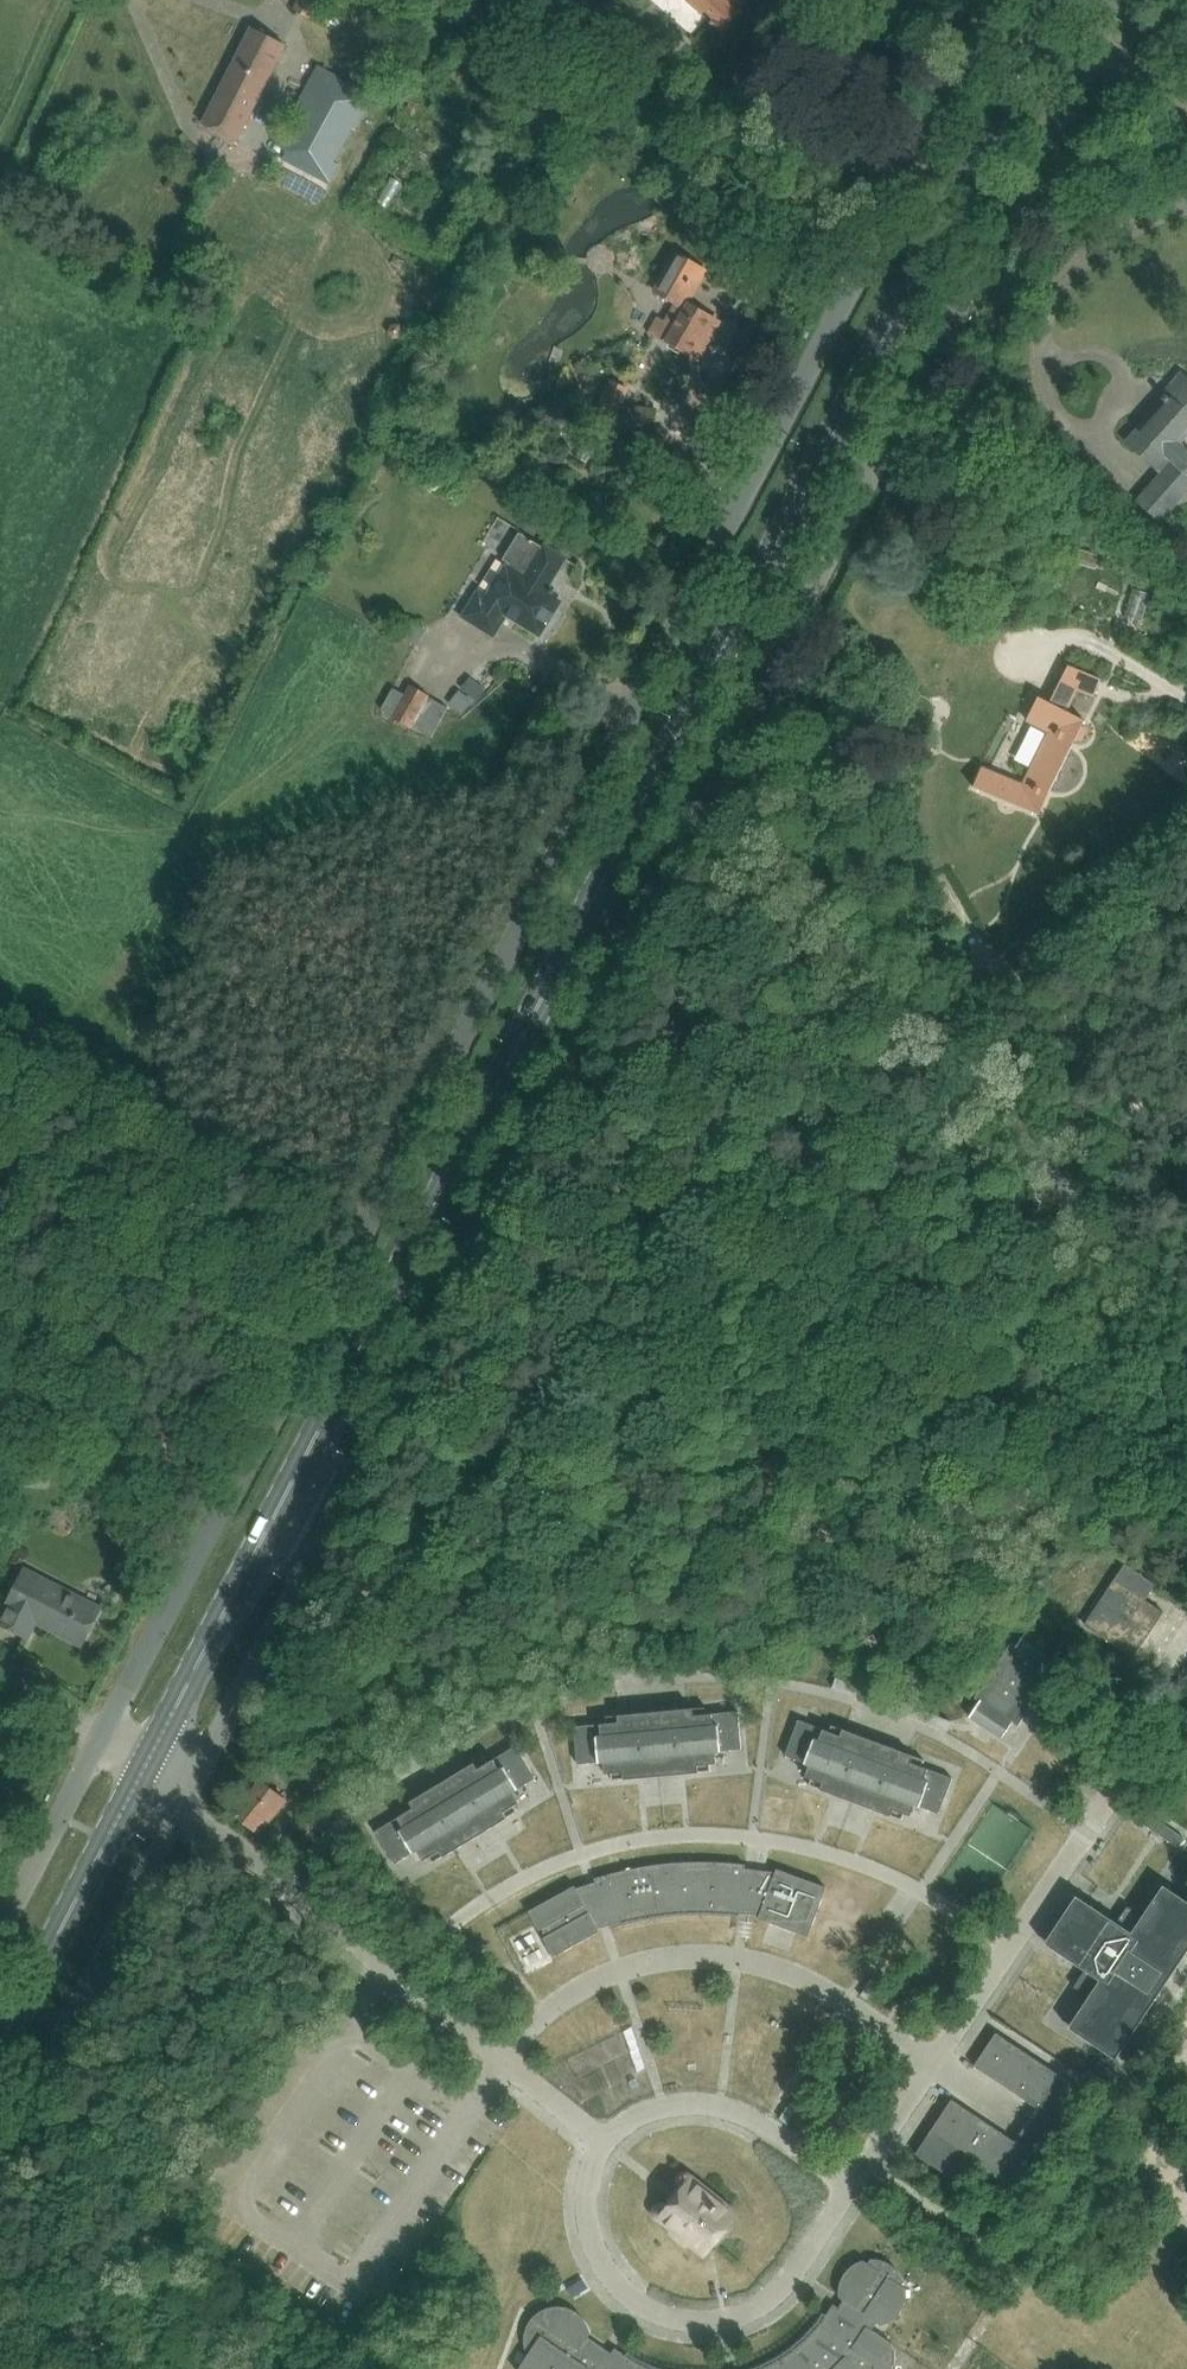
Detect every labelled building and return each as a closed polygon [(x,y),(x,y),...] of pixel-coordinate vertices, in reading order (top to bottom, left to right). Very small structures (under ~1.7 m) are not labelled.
[(293,10),(311,19),(320,0),(298,0),(293,10)] [(708,17),(706,19),(710,22),(709,23),(712,27),(713,26),(717,29),(719,27),(722,30),(738,12),(732,7),(738,0),(687,0),(708,17)] [(285,44),(253,28),(204,125),(235,141),(285,44)] [(307,112),(282,158),(329,183),(339,163),(335,161),(352,128),(355,129),(374,95),(318,65),(301,99),(299,98),(295,105),(307,112)] [(490,66),(483,79),(501,88),(508,76),(492,67),(490,66)] [(413,116),(423,100),(415,95),(405,110),(413,116)] [(396,180),(381,210),(395,216),(410,186),(396,180)] [(698,263),(677,251),(654,290),(677,303),(666,322),(658,317),(650,331),(690,354),(712,316),(687,303),(698,285),(689,279),(698,263)] [(717,267),(720,287),(736,285),(733,264),(717,267)] [(1129,439),(1129,440),(1144,453),(1142,455),(1162,473),(1137,500),(1160,521),(1186,491),(1186,449),(1180,443),(1186,435),(1186,378),(1180,372),(1170,383),(1175,388),(1167,396),(1166,395),(1162,399),(1164,400),(1155,410),(1156,411),(1149,419),(1148,418),(1129,439)] [(608,429),(626,390),(612,383),(593,422),(608,429)] [(654,426),(656,409),(630,406),(628,423),(631,423),(654,426)] [(380,474),(376,478),(376,485),(381,490),(388,490),(392,485),(392,478),(387,473),(380,474)] [(506,558),(510,561),(489,596),(480,591),(472,605),(470,603),(461,616),(494,636),(503,623),(499,621),(504,614),(538,634),(540,630),(545,627),(556,610),(556,604),(559,600),(555,597),(558,594),(547,587),(566,558),(546,545),(545,545),(543,549),(521,535),(506,558)] [(1142,625),(1154,596),(1139,590),(1127,618),(1142,625)] [(1048,792),(1083,720),(1060,709),(1073,683),(1094,694),(1100,681),(1069,665),(1049,702),(1039,696),(1027,719),(1049,731),(1023,784),(982,767),(974,787),(1039,814),(1048,792)] [(393,689),(381,709),(411,726),(412,724),(428,697),(429,695),(410,685),(404,695),(393,689)] [(459,691),(450,703),(461,711),(470,700),(459,691)] [(1125,1564),(1085,1623),(1134,1656),(1164,1611),(1145,1599),(1155,1584),(1125,1564)] [(99,1608),(65,1590),(62,1596),(23,1576),(0,1620),(0,1621),(28,1635),(36,1619),(82,1643),(99,1608)] [(1013,1721),(1018,1724),(1054,1669),(1049,1666),(1060,1649),(1027,1628),(1016,1644),(1011,1641),(975,1695),(979,1699),(969,1715),(1002,1738),(1013,1721)] [(710,1763),(716,1762),(715,1751),(741,1748),(738,1711),(706,1714),(705,1706),(606,1716),(606,1722),(574,1726),(578,1763),(604,1761),(605,1773),(611,1772),(612,1779),(711,1770),(710,1763)] [(910,1815),(914,1804),(939,1813),(952,1777),(922,1766),(924,1759),(831,1724),(829,1731),(798,1719),(785,1755),(810,1764),(805,1775),(811,1777),(809,1784),(902,1819),(904,1812),(910,1815)] [(485,1756),(399,1807),(403,1814),(376,1830),(395,1863),(418,1849),(424,1859),(429,1856),(433,1862),(518,1810),(514,1804),(519,1801),(513,1791),(536,1777),(516,1745),(488,1762),(485,1756)] [(259,1832),(285,1798),(263,1780),(237,1814),(259,1832)] [(1145,1810),(1139,1820),(1178,1847),(1185,1837),(1145,1810)] [(610,1924),(611,1927),(625,1923),(637,1920),(650,1918),(662,1916),(675,1915),(688,1914),(700,1913),(713,1913),(726,1914),(739,1916),(739,1912),(760,1914),(759,1918),(808,1936),(826,1886),(777,1868),(775,1872),(745,1868),(745,1864),(729,1862),(714,1861),(699,1861),(684,1862),(669,1863),(654,1864),(639,1867),(625,1869),(610,1873),(595,1878),(596,1881),(576,1888),(575,1885),(529,1910),(539,1929),(542,1928),(546,1935),(544,1937),(554,1956),(600,1930),(598,1927),(610,1924)] [(1044,1942),(1084,1969),(1073,1986),(1089,1996),(1068,2027),(1116,2058),(1186,1951),(1186,1900),(1163,1884),(1142,1915),(1127,1905),(1116,1922),(1076,1895),(1044,1942)] [(1018,2190),(1084,2091),(996,2032),(974,2065),(1037,2107),(1015,2141),(952,2099),(916,2153),(958,2181),(972,2160),(1018,2190)] [(1118,2073),(1099,2060),(1092,2070),(1112,2084),(1118,2073)] [(655,2219),(704,2257),(739,2211),(689,2171),(686,2170),(683,2171),(680,2173),(678,2175),(677,2178),(677,2181),(679,2184),(681,2187),(683,2188),(668,2205),(666,2203),(663,2202),(660,2202),(657,2203),(655,2205),(653,2207),(652,2210),(652,2214),(653,2216),(655,2219)] [(892,2362),(895,2360),(893,2343),(871,2328),(876,2320),(881,2323),(885,2323),(892,2318),(896,2315),(899,2310),(904,2299),(905,2294),(905,2287),(900,2283),(904,2280),(902,2276),(896,2267),(888,2260),(876,2257),(872,2257),(865,2261),(863,2259),(854,2262),(848,2267),(844,2271),(841,2276),(839,2289),(838,2293),(839,2295),(842,2299),(837,2306),(834,2304),(816,2331),(808,2339),(788,2356),(769,2366),(763,2368),(892,2368),(892,2362)] [(529,2321),(526,2329),(524,2336),(524,2341),(526,2346),(531,2349),(517,2368),(657,2368),(655,2368),(640,2362),(614,2346),(612,2352),(589,2334),(590,2330),(589,2326),(586,2320),(580,2314),(574,2309),(569,2307),(561,2305),(554,2305),(546,2307),(538,2310),(532,2317),(529,2321)]
